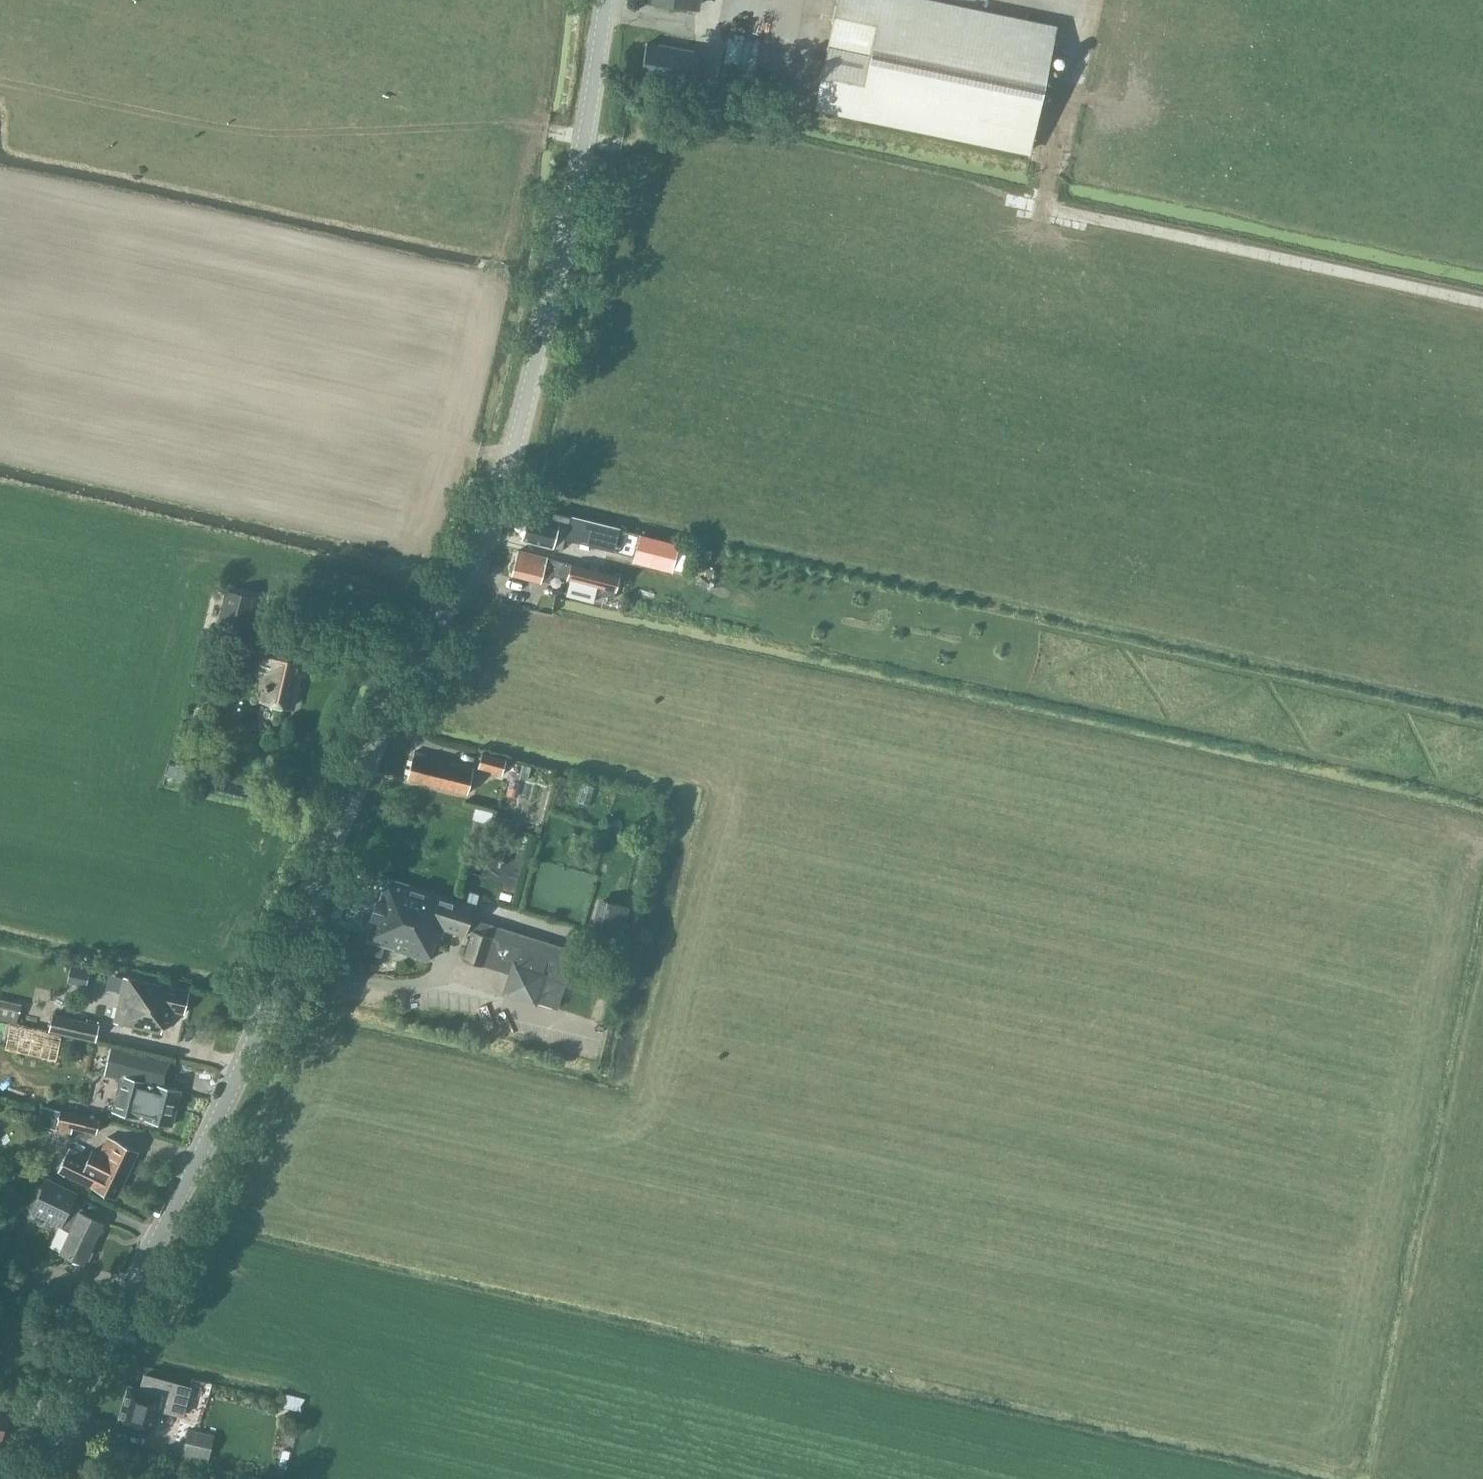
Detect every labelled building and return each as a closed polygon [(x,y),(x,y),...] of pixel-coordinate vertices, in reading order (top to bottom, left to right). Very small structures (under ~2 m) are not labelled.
[(815,106),(1031,151),(1056,30),(913,0),(838,0),(815,106)] [(647,43),(641,78),(693,87),(699,52),(647,43)] [(566,539),(614,551),(620,528),(572,516),(554,513),(551,523),(529,517),(523,540),(563,550),(566,539)] [(656,539),(641,535),(635,558),(650,562),(656,539)] [(512,563),(510,569),(513,572),(512,575),(541,582),(541,580),(550,582),(552,575),(567,579),(600,587),(598,594),(615,598),(621,576),(518,550),(515,562),(512,563)] [(225,588),(218,617),(249,624),(256,596),(225,588)] [(263,698),(291,705),(305,648),(269,639),(262,669),(269,671),(263,698)] [(408,778),(467,794),(475,767),(416,750),(408,778)] [(478,768),(502,774),(506,760),(482,753),(478,768)] [(367,940),(368,940),(365,951),(382,956),(386,945),(430,959),(435,942),(440,943),(444,930),(465,936),(474,905),(477,906),(480,895),(470,892),(467,903),(387,879),(381,899),(379,898),(377,905),(373,904),(370,912),(373,913),(371,917),(373,918),(367,940)] [(630,906),(600,898),(587,946),(617,954),(630,906)] [(517,976),(511,993),(558,1008),(576,951),(476,918),(463,958),(517,976)] [(113,1022),(161,1032),(164,1019),(170,1021),(173,1010),(185,1013),(190,992),(124,976),(113,1022)] [(17,1022),(21,1005),(0,1000),(0,1018),(17,1022)] [(49,1030),(96,1040),(100,1025),(53,1014),(49,1030)] [(61,1036),(11,1025),(6,1049),(56,1060),(61,1036)] [(173,1065),(111,1049),(105,1072),(123,1077),(114,1110),(173,1125),(181,1091),(167,1088),(173,1065)] [(43,1105),(38,1125),(72,1132),(73,1128),(96,1133),(100,1118),(43,1105)] [(69,1146),(58,1169),(115,1197),(138,1151),(108,1136),(99,1153),(91,1149),(88,1155),(69,1146)] [(77,1193),(48,1179),(32,1213),(58,1224),(71,1230),(61,1252),(85,1264),(105,1223),(82,1212),(83,1208),(72,1203),(77,1193)] [(183,1415),(191,1387),(145,1374),(141,1389),(131,1386),(129,1385),(128,1388),(119,1423),(118,1422),(118,1425),(120,1425),(150,1433),(157,1408),(183,1415)] [(11,1417),(0,1413),(0,1454),(11,1417)] [(185,1454),(209,1460),(216,1431),(192,1426),(185,1454)]
